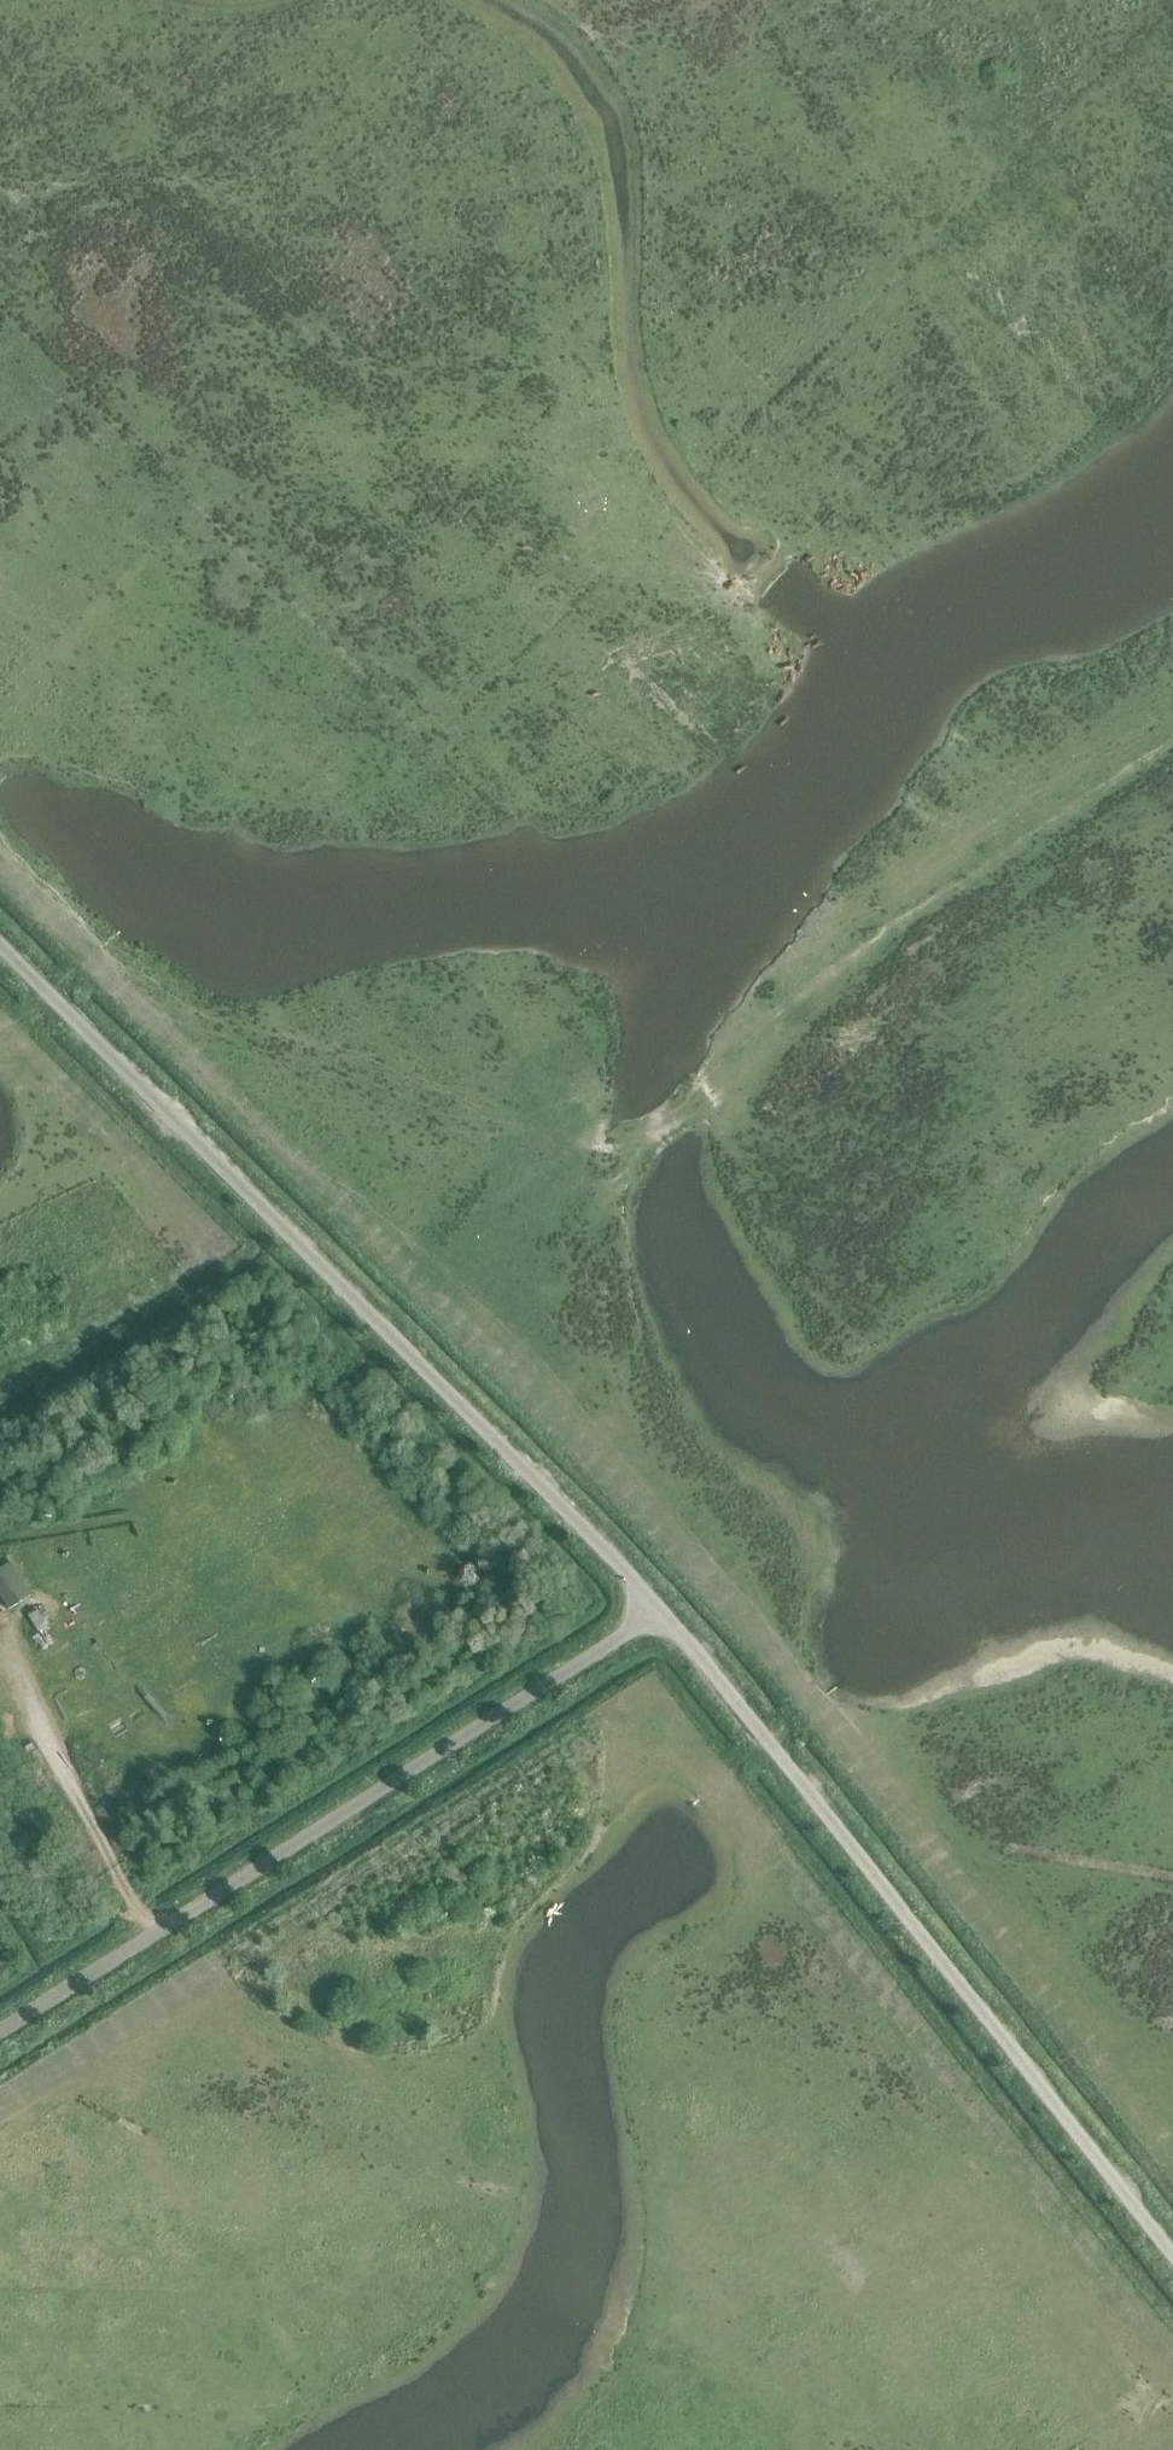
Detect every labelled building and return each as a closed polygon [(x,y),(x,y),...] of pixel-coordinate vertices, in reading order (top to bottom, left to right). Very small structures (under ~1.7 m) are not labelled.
[(10,1609),(21,1603),(6,1578),(0,1582),(0,1592),(10,1609)]
